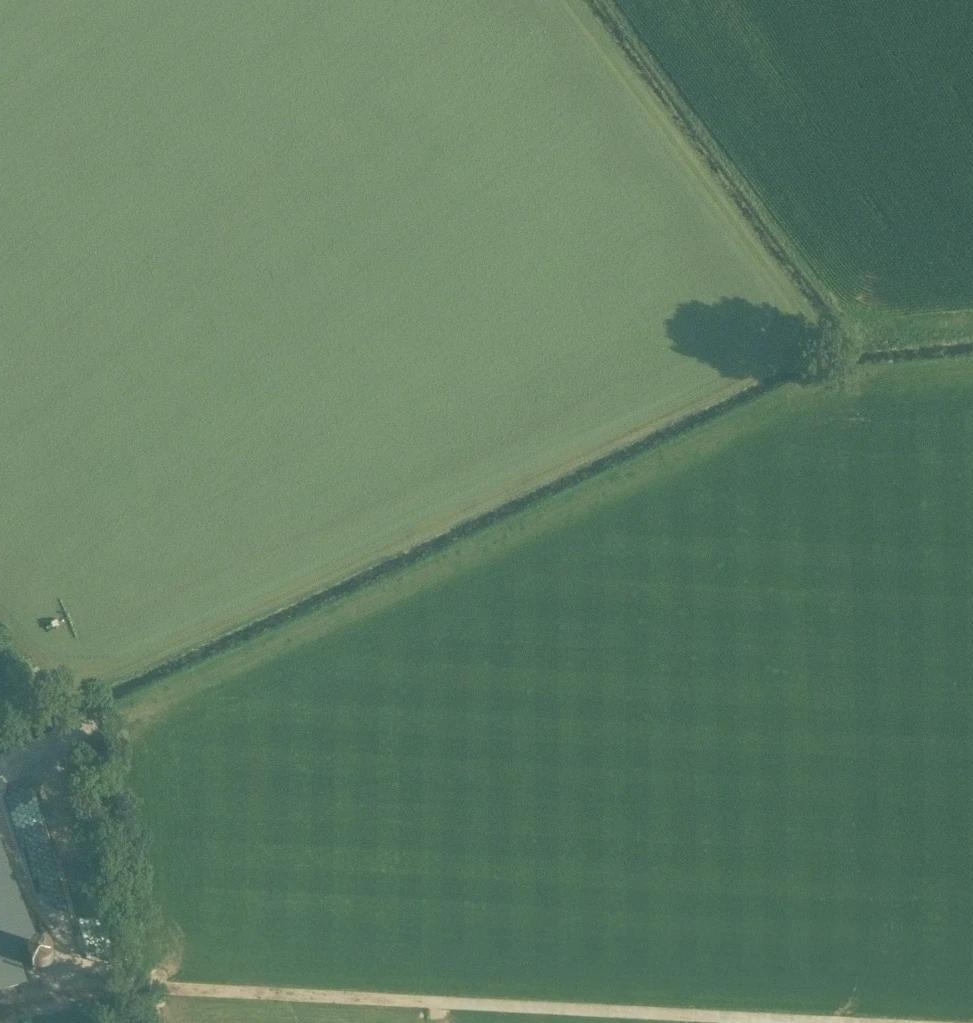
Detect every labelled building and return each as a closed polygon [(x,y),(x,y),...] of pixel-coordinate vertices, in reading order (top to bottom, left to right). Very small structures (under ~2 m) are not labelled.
[(0,859),(0,990),(24,983),(13,946),(27,942),(5,868),(3,869),(0,859)]
